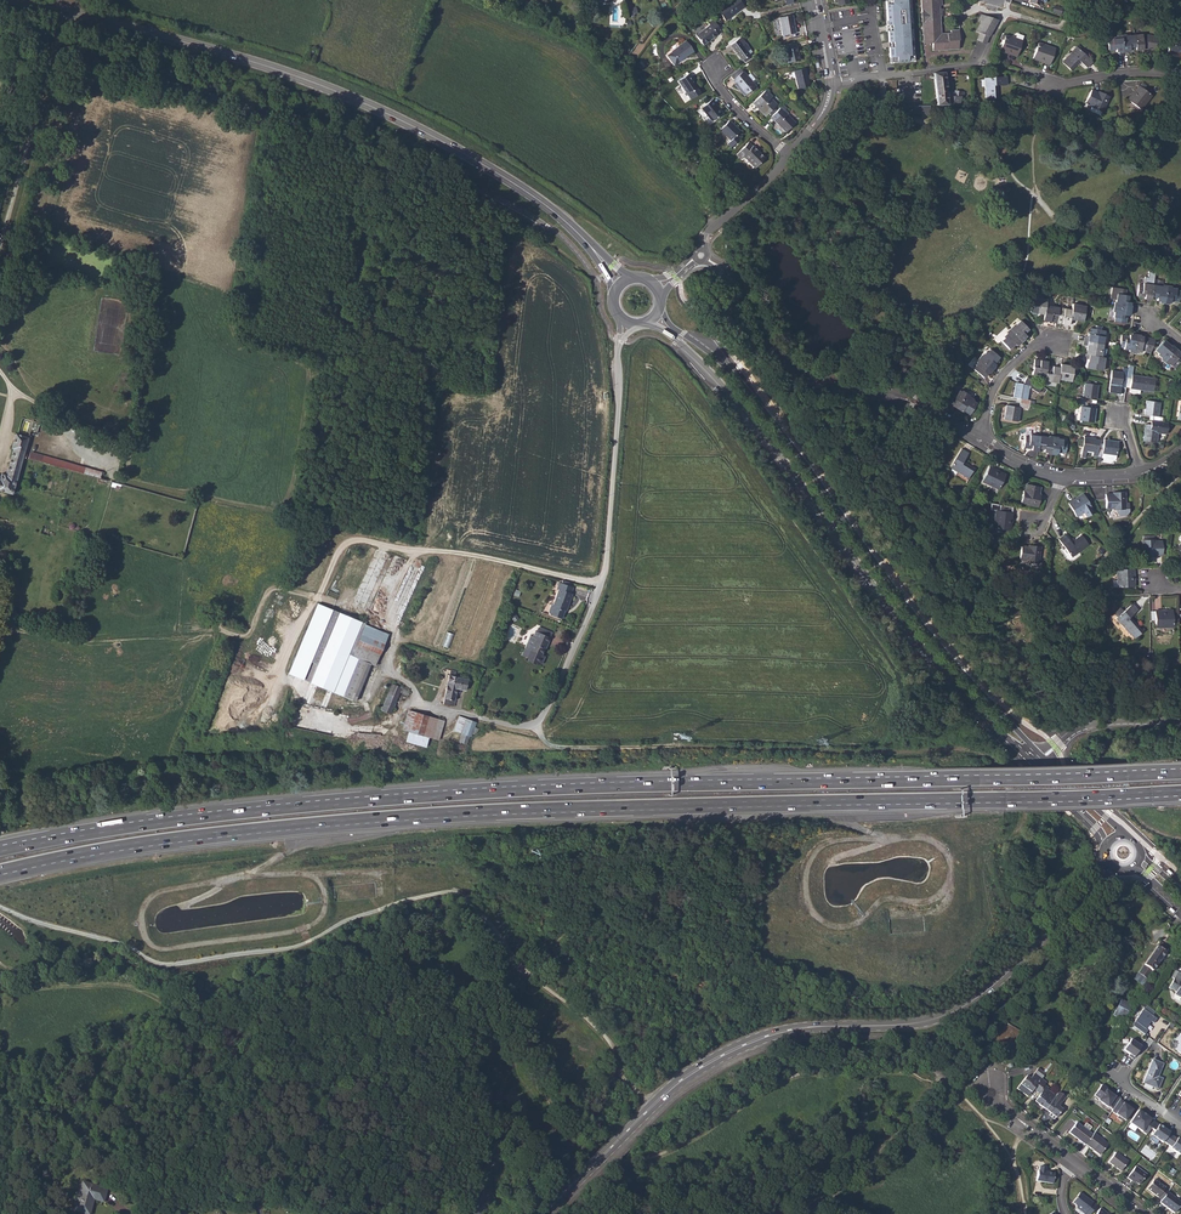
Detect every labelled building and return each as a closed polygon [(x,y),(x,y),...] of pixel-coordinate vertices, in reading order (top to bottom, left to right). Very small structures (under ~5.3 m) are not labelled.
[(725,20),(744,6),(740,0),(730,0),(717,10),(725,20)] [(888,64),(915,62),(910,0),(883,0),(888,64)] [(921,12),(927,11),(927,14),(925,14),(927,34),(928,34),(929,43),(932,43),(932,49),(958,47),(957,40),(959,39),(958,29),(949,30),(950,33),(940,33),(938,5),(938,0),(920,0),(921,6),(921,12)] [(975,32),(979,33),(989,36),(997,20),(980,14),(977,20),(980,21),(975,32)] [(779,18),(782,36),(795,33),(792,15),(779,18)] [(696,36),(703,45),(718,34),(716,33),(721,29),(713,20),(709,23),(710,25),(696,36)] [(986,43),(989,36),(979,33),(977,40),(986,43)] [(1135,46),(1136,50),(1147,49),(1145,35),(1141,36),(1141,34),(1134,35),(1135,46)] [(1129,47),(1135,46),(1134,35),(1120,36),(1122,51),(1129,51),(1129,47)] [(999,51),(1016,57),(1021,42),(1004,36),(999,51)] [(1115,50),(1115,52),(1122,51),(1120,36),(1110,37),(1110,39),(1106,39),(1107,50),(1115,50)] [(730,45),(742,60),(749,55),(743,46),(746,44),(740,37),(730,45)] [(1168,39),(1166,52),(1177,54),(1177,52),(1180,53),(1180,41),(1168,39)] [(679,62),(694,51),(686,40),(671,51),(672,52),(667,56),(674,65),(679,61),(679,62)] [(784,50),(787,63),(800,60),(796,47),(794,48),(793,43),(782,45),(783,50),(784,50)] [(752,52),(746,44),(743,46),(749,55),(752,52)] [(1032,59),(1049,65),(1054,49),(1038,44),(1032,59)] [(1061,62),(1070,71),(1079,61),(1086,68),(1092,63),(1076,47),(1061,62)] [(793,71),(798,89),(809,86),(805,68),(793,71)] [(756,86),(752,81),(747,76),(743,71),(733,80),(746,95),(756,86)] [(933,74),(936,106),(947,105),(948,105),(948,104),(952,104),(952,105),(960,104),(961,97),(964,96),(964,92),(954,91),(954,92),(946,91),(944,72),(933,74)] [(697,88),(693,82),(692,79),(693,78),(689,73),(677,81),(687,95),(697,88)] [(750,73),(747,76),(752,81),(755,78),(750,73)] [(983,79),(985,99),(998,99),(997,86),(1006,85),(1006,77),(983,79)] [(733,86),(743,98),(746,95),(733,80),(731,81),(734,84),(733,86)] [(1127,100),(1140,110),(1151,96),(1138,86),(1127,100)] [(752,103),(757,108),(759,106),(761,108),(759,110),(765,116),(777,105),(771,99),(772,97),(766,90),(752,103)] [(1100,112),(1101,112),(1109,97),(1098,91),(1097,93),(1091,90),(1084,102),(1091,106),(1090,107),(1094,109),(1100,112)] [(701,108),(712,122),(722,113),(711,100),(701,108)] [(785,108),(782,105),(771,117),(786,132),(795,123),(788,115),(788,114),(784,110),(785,108)] [(905,105),(905,114),(928,114),(928,106),(905,105)] [(727,143),(730,147),(739,138),(736,135),(739,131),(729,121),(719,130),(730,140),(727,143)] [(742,155),(755,168),(765,158),(752,146),(748,142),(736,154),(739,158),(742,155)] [(1156,301),(1164,302),(1166,287),(1162,287),(1162,283),(1161,281),(1154,280),(1153,285),(1150,298),(1156,299),(1156,301)] [(1144,299),(1150,300),(1150,298),(1153,285),(1142,283),(1142,285),(1138,284),(1136,295),(1144,297),(1144,299)] [(1126,290),(1112,287),(1110,299),(1115,300),(1114,307),(1129,310),(1130,302),(1127,302),(1128,296),(1126,295),(1126,290)] [(1164,302),(1170,303),(1170,301),(1178,302),(1180,291),(1176,290),(1176,289),(1166,287),(1164,302)] [(1030,312),(1043,315),(1045,305),(1046,299),(1033,297),(1030,312)] [(1071,310),(1069,320),(1083,322),(1085,306),(1072,304),(1071,310)] [(1058,308),(1045,305),(1043,315),(1042,321),(1055,323),(1058,308)] [(1114,307),(1114,308),(1112,317),(1114,318),(1113,321),(1124,323),(1125,316),(1128,316),(1129,310),(1114,307)] [(1069,320),(1071,310),(1058,308),(1055,323),(1068,325),(1069,320)] [(1009,330),(1020,341),(1025,335),(1023,333),(1028,329),(1020,320),(1009,330)] [(1084,341),(1103,344),(1105,331),(1090,328),(1088,337),(1084,336),(1084,341)] [(999,341),(1007,349),(1014,344),(1015,345),(1020,341),(1009,330),(1002,336),(1003,338),(999,341)] [(1123,349),(1132,351),(1135,336),(1129,335),(1128,337),(1120,336),(1119,347),(1123,348),(1123,349)] [(1147,338),(1135,336),(1132,351),(1140,352),(1140,351),(1144,351),(1149,354),(1154,339),(1147,338)] [(1085,354),(1101,357),(1101,355),(1105,356),(1106,349),(1102,349),(1103,344),(1084,341),(1083,345),(1087,346),(1085,354)] [(1157,354),(1164,361),(1174,350),(1169,346),(1168,347),(1162,342),(1154,350),(1158,353),(1157,354)] [(979,359),(990,369),(994,364),(993,362),(998,356),(989,349),(986,353),(985,352),(979,359)] [(1174,368),(1180,359),(1180,356),(1174,350),(1164,361),(1170,366),(1171,365),(1174,368)] [(1086,368),(1102,371),(1104,358),(1101,357),(1085,354),(1084,359),(1088,359),(1086,368)] [(972,369),(983,378),(990,369),(979,359),(974,364),(975,366),(972,369)] [(1031,374),(1044,377),(1046,365),(1047,361),(1034,359),(1031,374)] [(966,365),(962,361),(956,366),(962,370),(966,365)] [(1060,367),(1058,379),(1071,382),(1073,366),(1060,364),(1060,367)] [(1060,367),(1046,365),(1044,377),(1044,381),(1057,383),(1058,379),(1060,367)] [(1109,385),(1120,386),(1122,377),(1126,378),(1128,369),(1123,368),(1122,372),(1111,370),(1109,385)] [(1139,390),(1152,392),(1154,378),(1148,378),(1148,376),(1131,375),(1132,369),(1128,369),(1126,378),(1131,379),(1129,389),(1139,390)] [(1019,403),(1029,404),(1030,400),(1027,399),(1029,385),(1015,383),(1013,397),(1020,398),(1019,403)] [(1077,401),(1087,403),(1087,398),(1096,400),(1098,385),(1084,383),(1082,397),(1078,397),(1077,401)] [(1120,386),(1109,385),(1108,392),(1121,394),(1122,387),(1120,386)] [(947,401),(957,407),(964,394),(958,391),(954,389),(947,401)] [(963,408),(970,413),(976,403),(972,401),(973,400),(964,394),(957,407),(962,410),(963,408)] [(1153,420),(1161,421),(1162,417),(1158,417),(1160,402),(1145,400),(1144,415),(1152,416),(1151,420),(1153,420)] [(1078,420),(1092,423),(1094,408),(1086,407),(1087,403),(1077,401),(1076,406),(1080,406),(1078,420)] [(1003,419),(1017,422),(1019,407),(1028,409),(1029,404),(1019,403),(1018,407),(1005,405),(1003,419)] [(1161,421),(1153,420),(1152,425),(1144,424),(1142,440),(1156,443),(1157,433),(1165,434),(1167,422),(1163,422),(1161,421)] [(12,494),(23,457),(26,458),(27,454),(25,453),(29,438),(16,434),(11,448),(13,449),(6,473),(2,472),(0,478),(0,490),(12,494)] [(1031,450),(1037,451),(1038,448),(1040,436),(1029,435),(1029,436),(1024,436),(1023,447),(1031,448),(1031,450)] [(1043,451),(1051,453),(1053,438),(1040,436),(1038,448),(1043,449),(1043,451)] [(1092,456),(1096,456),(1098,447),(1094,446),(1094,438),(1083,436),(1081,450),(1080,457),(1085,458),(1086,451),(1092,452),(1092,456)] [(944,437),(940,444),(947,449),(952,442),(944,437)] [(1053,438),(1051,453),(1057,453),(1065,454),(1066,442),(1062,441),(1062,439),(1053,438)] [(1096,456),(1101,457),(1102,453),(1116,455),(1118,441),(1104,439),(1102,447),(1098,447),(1096,456)] [(956,472),(967,479),(974,468),(963,462),(968,453),(961,449),(949,468),(951,468),(956,472)] [(28,458),(99,477),(100,478),(102,471),(30,451),(28,458)] [(989,466),(981,482),(997,489),(1005,474),(989,466)] [(1020,503),(1037,506),(1040,494),(1039,494),(1040,487),(1026,484),(1024,491),(1023,491),(1020,503)] [(1112,510),(1117,510),(1124,509),(1124,492),(1112,492),(1112,494),(1105,494),(1105,508),(1113,508),(1112,510)] [(1075,517),(1083,513),(1090,509),(1091,508),(1082,494),(1067,503),(1075,517)] [(1009,531),(1012,513),(1011,513),(1012,507),(998,505),(993,504),(992,511),(995,511),(993,528),(1009,531)] [(1092,513),(1090,509),(1083,513),(1085,517),(1092,513)] [(1058,539),(1071,557),(1088,545),(1081,535),(1070,543),(1064,535),(1058,539)] [(1142,540),(1143,558),(1155,557),(1155,555),(1162,555),(1161,541),(1154,541),(1154,539),(1144,540),(1142,540)] [(1026,562),(1031,563),(1037,564),(1040,546),(1028,545),(1028,547),(1020,546),(1018,560),(1026,561),(1026,562)] [(1117,569),(1117,580),(1117,587),(1133,587),(1133,569),(1117,569)] [(571,582),(562,580),(561,582),(558,581),(556,588),(558,588),(553,603),(550,604),(548,611),(549,613),(561,617),(564,609),(566,609),(572,593),(571,592),(573,586),(570,585),(571,582)] [(255,652),(276,660),(298,602),(277,594),(255,652)] [(389,634),(365,624),(365,623),(317,603),(288,675),(356,702),(372,664),(376,666),(389,634)] [(1131,603),(1121,612),(1116,617),(1114,618),(1128,634),(1129,634),(1133,638),(1141,631),(1129,617),(1137,610),(1131,603)] [(1113,613),(1116,617),(1121,612),(1118,608),(1113,613)] [(1154,619),(1154,627),(1172,627),(1172,610),(1154,610),(1154,619)] [(542,654),(545,648),(544,647),(546,643),(548,643),(550,638),(550,637),(544,635),(546,630),(539,627),(537,632),(535,631),(532,637),(535,638),(530,649),(525,647),(522,655),(526,657),(542,663),(545,656),(542,654)] [(455,634),(447,631),(441,646),(449,649),(455,634)] [(443,703),(454,705),(457,689),(465,691),(468,679),(449,675),(443,703)] [(382,709),(392,713),(400,692),(408,696),(410,691),(392,683),(382,709)] [(445,721),(409,711),(403,731),(409,733),(406,743),(427,749),(430,738),(439,741),(445,721)] [(458,741),(467,744),(469,736),(472,737),(473,734),(478,736),(480,729),(475,727),(477,722),(459,716),(454,730),(461,733),(458,741)] [(1133,979),(1143,986),(1147,979),(1146,979),(1168,947),(1159,941),(1133,979)] [(1176,972),(1173,980),(1168,989),(1175,993),(1174,995),(1179,998),(1180,997),(1180,975),(1176,972)] [(1112,1015),(1124,1021),(1131,1006),(1120,1000),(1112,1015)] [(1146,1003),(1132,1024),(1146,1034),(1148,1031),(1146,1029),(1152,1021),(1154,1022),(1157,1018),(1153,1015),(1156,1010),(1146,1003)] [(1005,1050),(1018,1032),(1005,1023),(991,1041),(1005,1050)] [(1130,1038),(1122,1049),(1134,1057),(1142,1046),(1130,1038)] [(1143,1083),(1158,1089),(1162,1078),(1158,1076),(1163,1064),(1152,1059),(1143,1083)] [(1031,1076),(1027,1081),(1024,1079),(1014,1092),(1024,1100),(1032,1089),(1038,1082),(1040,1078),(1041,1077),(1035,1072),(1031,1076)] [(1032,1089),(1039,1094),(1035,1100),(1045,1108),(1055,1094),(1048,1089),(1049,1088),(1045,1086),(1047,1083),(1040,1078),(1038,1082),(1032,1089)] [(1112,1110),(1120,1099),(1121,1097),(1108,1089),(1108,1088),(1102,1084),(1094,1096),(1099,1099),(1097,1101),(1112,1110)] [(1055,1116),(1057,1116),(1063,1108),(1059,1105),(1063,1100),(1066,1096),(1058,1090),(1055,1094),(1045,1108),(1050,1112),(1047,1115),(1053,1119),(1055,1116)] [(1112,1111),(1126,1121),(1134,1109),(1120,1099),(1112,1110),(1112,1111)] [(1129,1123),(1146,1134),(1155,1121),(1138,1110),(1129,1123)] [(1085,1141),(1093,1132),(1075,1119),(1068,1129),(1085,1142),(1085,1141)] [(1170,1131),(1161,1124),(1153,1135),(1162,1141),(1163,1140),(1167,1143),(1173,1135),(1169,1132),(1170,1131)] [(1093,1132),(1085,1141),(1100,1152),(1108,1141),(1094,1130),(1093,1132)] [(1173,1135),(1167,1143),(1171,1146),(1170,1147),(1179,1153),(1180,1151),(1180,1139),(1178,1136),(1177,1137),(1173,1135)] [(1109,1159),(1121,1168),(1128,1158),(1116,1149),(1109,1159)] [(1132,1177),(1139,1181),(1146,1172),(1136,1163),(1128,1175),(1131,1178),(1132,1177)] [(1038,1182),(1055,1184),(1056,1173),(1047,1172),(1047,1168),(1041,1167),(1041,1171),(1040,1171),(1038,1182)] [(1147,1185),(1162,1196),(1168,1188),(1169,1186),(1155,1176),(1147,1185)] [(86,1213),(90,1213),(93,1199),(104,1202),(107,1189),(82,1182),(73,1211),(86,1213)] [(1175,1209),(1180,1202),(1180,1198),(1168,1188),(1162,1196),(1161,1198),(1175,1209)] [(1085,1213),(1092,1213),(1098,1206),(1081,1193),(1074,1203),(1077,1206),(1077,1209),(1081,1212),(1082,1212),(1085,1213)] [(489,1206),(482,1199),(467,1213),(481,1213),(489,1206)]
